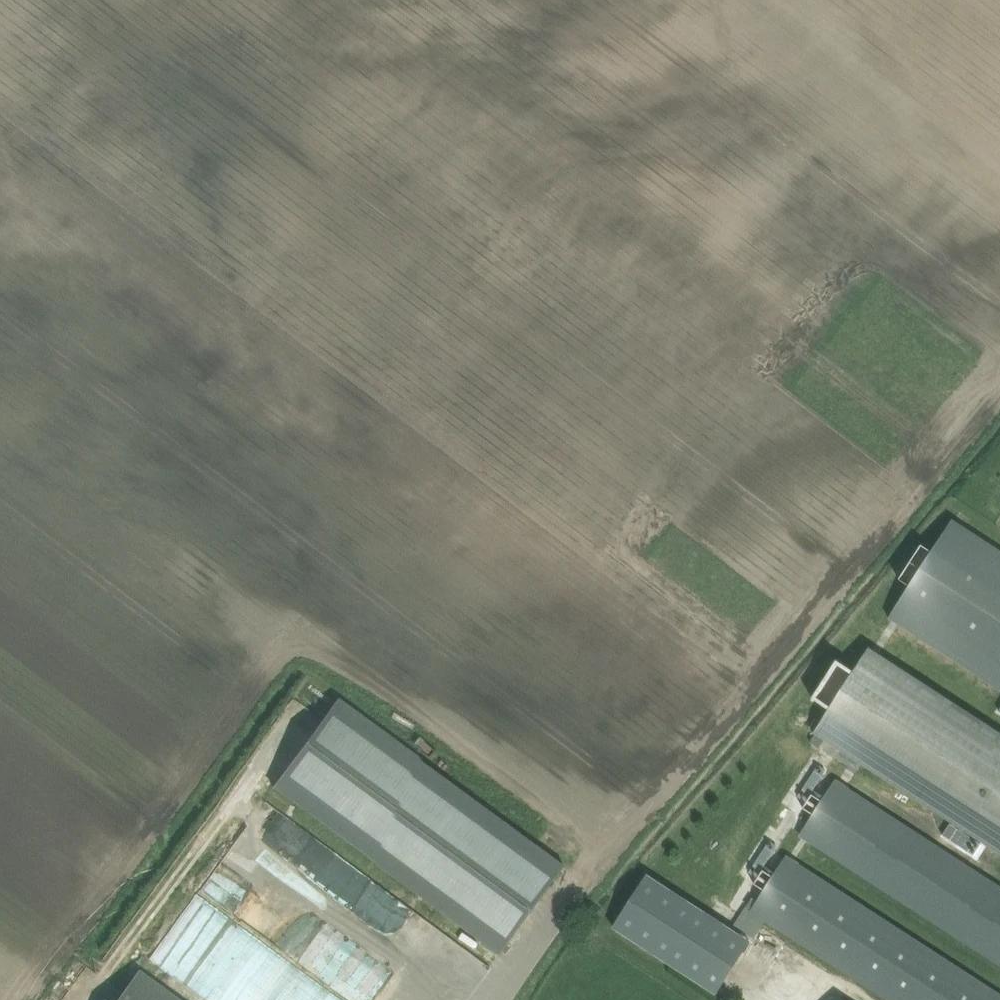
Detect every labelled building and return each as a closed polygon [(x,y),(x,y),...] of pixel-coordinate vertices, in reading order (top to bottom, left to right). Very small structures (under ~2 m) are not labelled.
[(954,520),(892,614),(999,684),(999,550),(954,520)] [(870,647),(814,732),(830,743),(999,854),(999,732),(870,647)] [(343,697),(283,779),(509,946),(570,864),(343,697)] [(835,783),(823,800),(813,794),(804,808),(814,815),(810,821),(802,834),(801,835),(999,963),(999,889),(835,783)] [(786,858),(774,876),(765,871),(764,870),(755,884),(756,885),(765,891),(761,896),(759,901),(753,910),(752,911),(760,916),(767,920),(891,999),(999,999),(999,996),(786,858)] [(610,931),(717,993),(750,936),(643,874),(610,931)] [(381,886),(367,907),(432,953),(447,932),(381,886)] [(196,894),(150,958),(177,977),(209,932),(246,959),(260,939),(196,894)] [(735,929),(750,938),(757,926),(741,918),(735,929)] [(119,999),(179,999),(140,972),(119,999)]
